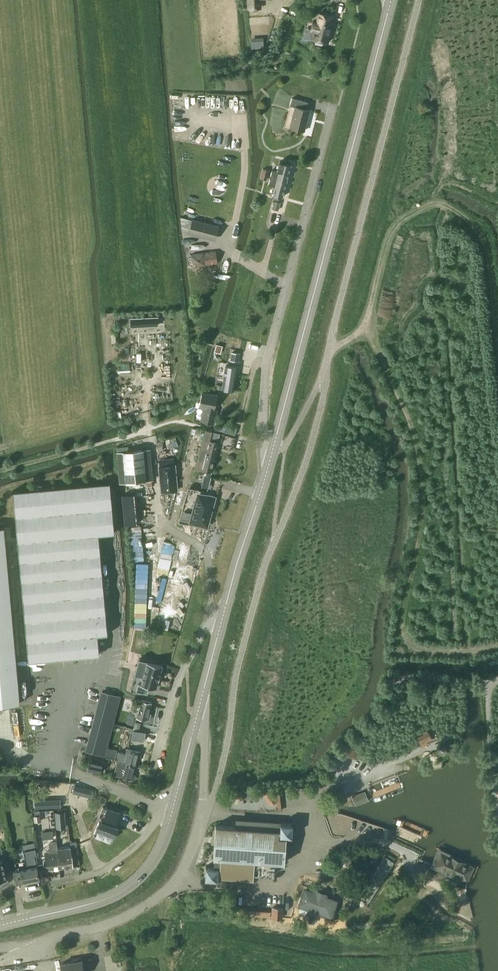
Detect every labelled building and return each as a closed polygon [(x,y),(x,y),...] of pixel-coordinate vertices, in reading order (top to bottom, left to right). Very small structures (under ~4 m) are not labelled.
[(257,9),(256,0),(247,0),(247,10),(257,9)] [(334,16),(319,12),(312,38),(329,42),(334,23),(332,22),(334,16)] [(309,102),(294,98),(292,106),(297,107),(291,127),(306,131),(311,110),(307,109),(309,102)] [(273,169),(271,176),(288,181),(292,165),(289,164),(282,162),(281,162),(279,171),(278,170),(273,169)] [(271,176),(269,185),(274,186),(275,186),(273,194),(274,194),(276,194),(281,196),(284,197),(288,181),(271,176)] [(281,202),(275,201),(272,208),(279,210),(281,202)] [(147,316),(122,318),(123,326),(148,324),(147,316)] [(231,358),(231,360),(239,361),(240,354),(240,353),(234,352),(232,352),(231,358)] [(223,382),(223,389),(234,390),(235,375),(230,374),(231,369),(224,368),(223,372),(218,372),(217,382),(223,382)] [(218,394),(203,391),(199,405),(205,407),(201,420),(211,422),(218,394)] [(205,430),(195,468),(197,469),(202,470),(211,472),(216,451),(215,451),(217,442),(209,440),(208,440),(211,431),(205,430)] [(143,450),(123,452),(126,482),(146,480),(143,450)] [(175,466),(160,467),(162,491),(177,490),(175,466)] [(110,482),(13,491),(18,541),(28,661),(99,655),(97,635),(107,634),(103,593),(100,554),(98,534),(114,533),(110,482)] [(123,503),(137,501),(136,493),(122,495),(123,503)] [(199,493),(191,521),(207,525),(214,498),(199,493)] [(138,515),(124,516),(125,525),(139,524),(138,515)] [(0,527),(0,704),(20,702),(4,526),(0,527)] [(162,668),(147,664),(141,686),(138,685),(136,692),(147,696),(149,689),(156,691),(158,682),(159,682),(160,677),(162,668)] [(104,692),(88,752),(105,756),(121,696),(104,692)] [(142,702),(138,717),(143,718),(150,720),(151,714),(148,713),(151,704),(142,702)] [(429,731),(417,736),(420,744),(433,739),(429,731)] [(108,748),(106,756),(115,758),(115,759),(118,760),(127,762),(127,763),(136,765),(138,757),(140,758),(142,752),(139,751),(128,748),(127,753),(120,751),(121,750),(118,749),(117,751),(108,749),(108,748)] [(118,760),(114,774),(118,775),(123,776),(132,779),(135,779),(136,774),(133,773),(136,765),(127,763),(127,762),(118,760)] [(103,764),(90,761),(88,770),(101,773),(103,764)] [(93,789),(75,784),(72,793),(91,798),(93,789)] [(264,794),(263,795),(267,800),(274,796),(273,795),(270,790),(264,794)] [(35,808),(43,808),(43,799),(35,799),(35,808)] [(53,799),(53,808),(61,807),(60,799),(53,799)] [(97,824),(94,830),(112,839),(118,827),(114,825),(120,813),(106,806),(97,824)] [(66,811),(56,812),(57,829),(67,828),(66,811)] [(207,864),(207,876),(218,877),(219,872),(254,875),(255,865),(255,859),(284,861),(286,835),(292,836),(293,824),(281,823),(280,830),(236,827),(216,826),(216,829),(216,832),(214,853),(216,853),(215,865),(207,864)] [(54,838),(53,831),(42,832),(43,839),(54,838)] [(48,870),(61,868),(59,851),(58,851),(57,842),(49,842),(50,852),(46,852),(48,870)] [(59,848),(59,851),(61,868),(73,867),(72,846),(59,848)] [(466,862),(432,848),(425,863),(459,878),(466,862)] [(393,861),(385,855),(359,897),(367,902),(393,861)] [(40,879),(36,861),(27,862),(28,867),(19,869),(19,867),(16,868),(17,870),(13,870),(16,884),(40,879)] [(345,879),(338,890),(345,894),(345,893),(351,883),(345,879)] [(321,892),(305,887),(300,902),(316,907),(321,892)] [(321,892),(316,907),(332,913),(337,897),(321,892)] [(283,907),(272,907),(271,916),(283,917),(283,907)] [(81,958),(72,959),(72,961),(62,963),(63,970),(83,970),(81,958)]
